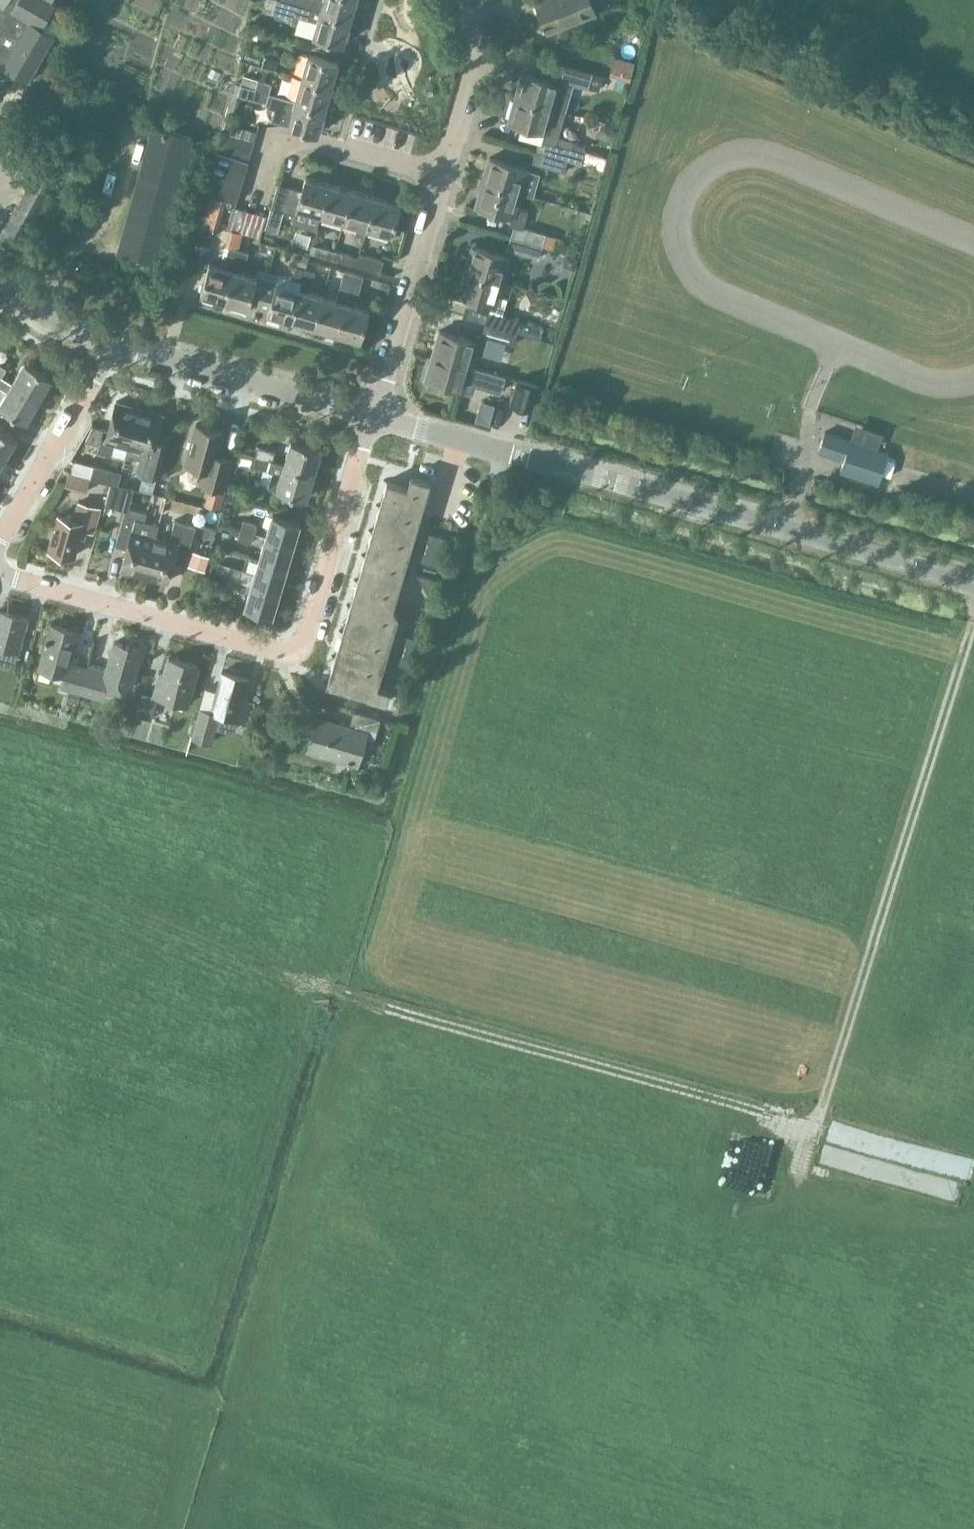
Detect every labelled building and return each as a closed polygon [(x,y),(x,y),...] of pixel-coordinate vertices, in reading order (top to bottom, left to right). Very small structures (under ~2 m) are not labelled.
[(3,52),(0,57),(0,61),(6,64),(5,64),(32,80),(59,34),(45,25),(60,0),(0,0),(0,50),(3,52)] [(300,16),(319,22),(316,34),(345,43),(352,18),(289,0),(276,0),(273,12),(298,19),(300,16)] [(352,18),(358,0),(289,0),(352,18)] [(539,3),(550,31),(587,16),(598,12),(594,0),(546,0),(539,3)] [(623,42),(618,62),(638,67),(643,47),(623,42)] [(311,54),(304,77),(333,86),(340,62),(311,54)] [(266,56),(263,66),(277,69),(280,60),(266,56)] [(525,72),(517,97),(555,109),(566,112),(574,84),(588,88),(593,72),(560,62),(555,81),(525,72)] [(593,72),(588,88),(599,91),(604,75),(595,72),(593,72)] [(304,77),(297,100),(327,108),(333,86),(304,77)] [(260,78),(257,88),(270,92),(273,82),(260,78)] [(242,84),(239,93),(254,98),(257,88),(242,84)] [(257,88),(254,98),(268,101),(270,106),(293,113),(290,124),(320,133),(327,108),(297,100),(270,92),(257,88)] [(517,97),(510,122),(522,125),(542,131),(538,142),(536,149),(568,159),(582,163),(585,150),(586,147),(574,140),(559,135),(566,112),(555,109),(517,97)] [(600,126),(599,131),(602,137),(605,138),(608,139),(614,136),(615,133),(616,130),(612,124),(606,122),(600,126)] [(223,133),(255,142),(258,132),(226,123),(223,133)] [(28,141),(32,134),(12,125),(9,133),(28,141)] [(156,262),(191,137),(152,126),(117,251),(156,262)] [(220,143),(252,152),(255,142),(223,133),(220,143)] [(217,153),(249,162),(252,152),(220,143),(217,153)] [(536,149),(532,162),(564,172),(568,159),(536,149)] [(214,163),(246,172),(249,162),(217,153),(214,163)] [(46,154),(40,165),(60,177),(66,166),(46,154)] [(529,169),(492,159),(485,182),(522,193),(529,169)] [(211,173),(243,182),(246,172),(214,163),(211,173)] [(40,165),(34,175),(53,187),(60,177),(40,165)] [(209,183),(240,192),(243,182),(211,173),(209,183)] [(34,175),(27,185),(47,197),(53,187),(34,175)] [(278,182),(271,206),(284,210),(298,214),(300,206),(323,212),(331,183),(307,176),(303,189),(292,186),(278,182)] [(516,225),(512,237),(543,247),(547,235),(524,228),(529,210),(518,206),(522,193),(485,182),(478,207),(512,217),(510,224),(516,225)] [(206,193),(218,196),(237,202),(240,192),(209,183),(206,193)] [(323,212),(347,219),(355,190),(331,183),(323,212)] [(27,185),(21,196),(41,208),(47,197),(27,185)] [(356,233),(365,236),(368,225),(370,226),(379,197),(355,190),(347,219),(359,223),(356,233)] [(21,196),(15,206),(35,218),(41,208),(21,196)] [(379,197),(370,226),(394,233),(399,234),(406,212),(401,211),(403,204),(379,197)] [(15,206),(9,216),(29,228),(35,218),(15,206)] [(236,207),(230,228),(241,231),(247,210),(236,207)] [(241,231),(252,234),(258,213),(247,210),(241,231)] [(258,213),(252,234),(253,234),(261,237),(267,216),(258,213)] [(9,216),(3,227),(23,238),(29,228),(9,216)] [(17,249),(23,238),(3,227),(0,231),(0,239),(17,249)] [(547,235),(543,247),(552,249),(556,237),(547,235)] [(512,237),(509,250),(540,258),(543,247),(512,237)] [(278,253),(296,257),(299,242),(281,238),(278,253)] [(196,242),(187,273),(200,277),(209,246),(196,242)] [(209,262),(219,264),(223,246),(213,244),(209,262)] [(338,251),(313,244),(310,252),(335,259),(338,251)] [(210,263),(201,294),(225,301),(240,250),(230,247),(226,260),(229,260),(227,268),(210,263)] [(511,257),(474,247),(467,272),(504,282),(511,257)] [(240,250),(225,301),(249,308),(249,307),(252,298),(262,301),(268,280),(258,277),(241,272),(243,265),(245,266),(249,253),(247,252),(240,250)] [(359,257),(338,251),(335,259),(356,265),(359,257)] [(360,253),(359,257),(356,265),(380,272),(384,260),(360,253)] [(567,254),(563,266),(575,269),(578,258),(567,254)] [(301,255),(297,267),(307,270),(310,260),(310,258),(301,255)] [(268,280),(262,301),(271,303),(269,312),(269,313),(292,320),(307,270),(297,267),(293,280),(279,276),(278,283),(268,280)] [(313,286),(317,273),(307,270),(293,321),(316,327),(325,297),(308,292),(310,285),(313,286)] [(316,327),(339,334),(356,273),(346,270),(339,294),(341,294),(339,301),(325,297),(316,327)] [(486,325),(517,334),(521,320),(503,315),(508,298),(500,296),(504,282),(467,272),(460,296),(492,305),(486,325)] [(361,285),(364,275),(356,273),(339,334),(362,341),(371,310),(356,306),(358,299),(360,299),(364,286),(361,285)] [(529,290),(525,293),(531,305),(536,302),(539,293),(529,290)] [(440,332),(433,356),(470,367),(471,365),(475,351),(483,354),(487,338),(514,346),(517,334),(486,325),(484,335),(477,333),(475,342),(440,332)] [(433,356),(426,380),(429,381),(427,387),(443,391),(445,386),(464,391),(475,384),(501,392),(505,377),(470,367),(433,356)] [(26,361),(13,383),(39,398),(52,376),(26,361)] [(8,391),(1,404),(27,419),(39,398),(13,383),(2,376),(0,375),(0,386),(8,391)] [(537,385),(518,380),(511,403),(531,408),(537,385)] [(100,445),(99,451),(112,454),(115,442),(129,446),(139,408),(116,402),(106,438),(102,437),(100,445)] [(129,446),(126,455),(141,459),(138,470),(158,476),(167,445),(171,430),(159,427),(163,415),(139,408),(129,446)] [(205,469),(201,483),(223,489),(231,459),(217,455),(223,431),(198,424),(186,464),(205,469)] [(93,427),(86,441),(100,445),(102,437),(104,430),(93,427)] [(4,458),(16,437),(0,428),(0,456),(4,458)] [(888,451),(825,430),(819,451),(844,460),(841,471),(878,483),(888,451)] [(292,439),(284,464),(314,473),(322,448),(292,439)] [(260,446),(257,456),(272,461),(275,450),(260,446)] [(80,459),(98,464),(101,451),(83,447),(80,459)] [(124,470),(126,457),(102,453),(100,466),(124,470)] [(257,456),(254,467),(269,471),(274,473),(270,486),(277,488),(307,497),(314,473),(284,464),(272,461),(257,456)] [(91,477),(118,485),(122,472),(95,464),(91,477)] [(86,493),(91,477),(68,470),(63,486),(86,493)] [(387,480),(380,505),(414,516),(421,494),(427,496),(431,481),(412,475),(408,486),(387,480)] [(58,514),(50,543),(49,549),(74,556),(82,528),(94,531),(100,507),(79,501),(75,518),(58,514)] [(414,516),(380,505),(372,531),(407,541),(414,516)] [(126,508),(118,538),(129,541),(127,550),(122,568),(145,575),(155,537),(159,525),(146,521),(148,514),(126,508)] [(275,513),(268,538),(293,545),(300,521),(275,513)] [(246,519),(242,530),(254,534),(257,523),(246,519)] [(155,537),(145,575),(168,581),(173,563),(176,554),(186,556),(194,527),(176,522),(171,541),(155,537)] [(242,530),(239,541),(251,544),(254,534),(242,530)] [(372,531),(365,556),(399,566),(407,541),(372,531)] [(428,533),(425,541),(428,542),(431,543),(434,534),(428,533)] [(434,534),(431,543),(436,544),(438,545),(440,536),(434,534)] [(440,536),(438,545),(444,547),(447,538),(440,536)] [(268,538),(261,561),(286,568),(293,545),(268,538)] [(428,542),(426,548),(434,550),(436,544),(431,543),(428,542)] [(436,544),(434,550),(442,553),(444,547),(438,545),(436,544)] [(426,548),(424,554),(428,555),(432,556),(434,550),(426,548)] [(193,550),(188,565),(204,570),(208,554),(193,550)] [(434,550),(432,556),(434,557),(440,559),(442,553),(434,550)] [(422,553),(419,561),(425,563),(428,555),(424,554),(422,553)] [(428,555),(425,563),(432,565),(434,557),(432,556),(428,555)] [(365,556),(357,581),(392,592),(399,566),(365,556)] [(434,557),(432,565),(438,567),(440,559),(434,557)] [(232,566),(229,576),(279,591),(286,568),(261,561),(257,573),(232,566)] [(229,576),(225,587),(251,595),(247,606),(273,613),(279,591),(229,576)] [(357,581),(350,607),(384,617),(392,592),(357,581)] [(350,607),(342,632),(384,644),(391,621),(384,618),(384,617),(350,607)] [(19,651),(28,617),(0,609),(0,646),(19,651)] [(70,690),(81,693),(89,666),(70,661),(78,632),(51,624),(39,669),(63,675),(60,687),(70,690)] [(342,632),(335,657),(376,670),(384,644),(342,632)] [(405,634),(402,643),(405,644),(409,645),(411,636),(405,634)] [(411,636),(409,645),(415,647),(417,638),(411,636)] [(120,692),(122,687),(130,689),(142,649),(114,641),(107,668),(89,663),(89,666),(81,693),(104,700),(107,689),(120,692)] [(404,645),(403,650),(413,653),(415,647),(409,645),(405,644),(404,645)] [(403,650),(401,656),(405,657),(411,659),(413,653),(403,650)] [(399,655),(396,663),(403,665),(405,657),(401,656),(399,655)] [(143,691),(136,714),(152,719),(158,695),(188,704),(199,665),(170,656),(163,681),(158,679),(154,694),(143,691)] [(373,681),(376,670),(335,657),(327,683),(367,694),(366,697),(386,703),(391,686),(373,681)] [(405,657),(403,665),(409,667),(411,659),(405,657)] [(222,671),(211,710),(200,707),(192,736),(212,741),(219,713),(238,719),(249,678),(222,671)] [(70,690),(67,699),(79,703),(81,693),(70,690)] [(366,735),(375,738),(381,719),(355,711),(351,727),(317,717),(307,749),(358,764),(366,735)]
